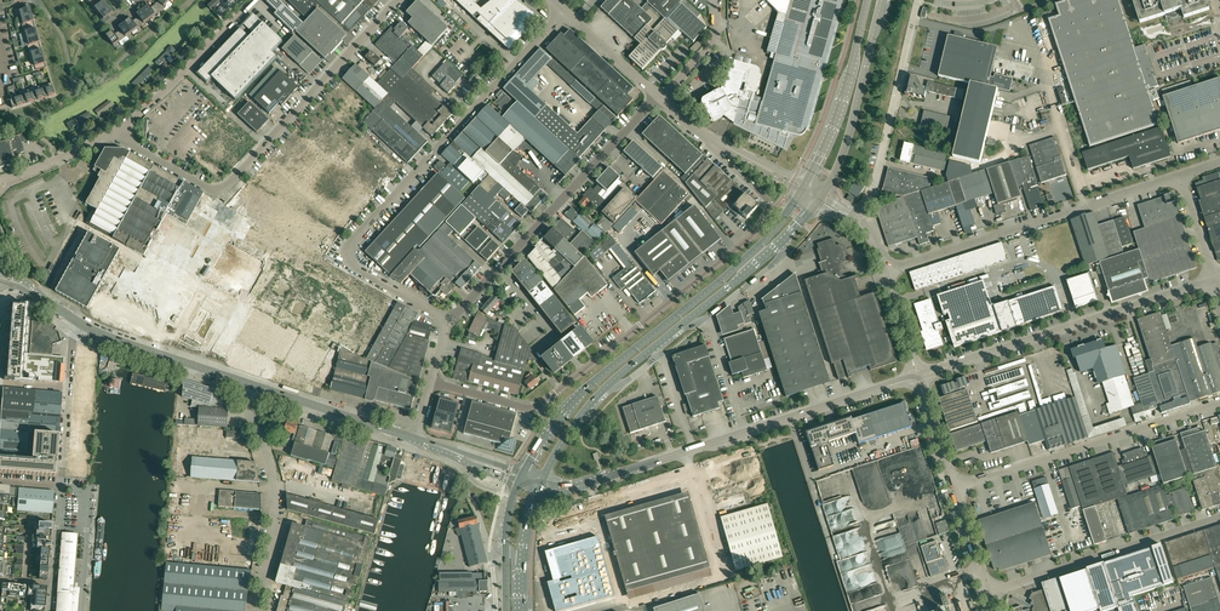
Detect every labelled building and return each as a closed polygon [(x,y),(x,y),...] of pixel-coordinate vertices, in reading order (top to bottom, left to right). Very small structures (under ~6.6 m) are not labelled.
[(98,14),(108,6),(103,1),(100,3),(98,0),(91,5),(98,14)] [(161,11),(169,1),(167,0),(156,0),(157,1),(154,5),(161,11)] [(212,6),(216,10),(225,0),(218,0),(212,6)] [(296,32),(304,23),(279,0),(267,0),(266,2),(277,12),(275,14),(293,32),(294,31),(296,32)] [(305,18),(318,4),(314,0),(287,0),(305,18)] [(342,24),(350,32),(359,22),(361,23),(364,21),(362,19),(378,1),(379,1),(377,0),(315,0),(342,24)] [(408,23),(432,46),(448,28),(418,0),(406,13),(413,18),(408,23)] [(502,44),(509,51),(540,18),(514,0),(493,0),(481,9),(474,2),(476,0),(454,0),(502,44)] [(601,8),(635,39),(641,45),(629,58),(642,70),(660,51),(660,50),(666,44),(678,31),(680,31),(693,42),(706,28),(696,19),(701,14),(685,0),(650,0),(647,3),(641,9),(632,0),(608,0),(601,8)] [(838,18),(838,16),(842,3),(843,0),(766,0),(778,13),(777,15),(767,51),(771,53),(770,58),(774,59),(766,89),(762,102),(761,102),(761,103),(753,101),(757,86),(760,74),(760,73),(760,72),(760,71),(760,70),(760,69),(759,69),(759,68),(758,68),(757,67),(756,67),(756,66),(755,66),(754,66),(747,64),(734,60),(733,66),(727,65),(720,90),(719,90),(718,90),(717,91),(703,99),(702,99),(702,100),(702,101),(701,101),(701,102),(701,103),(701,104),(702,104),(710,119),(711,119),(711,120),(712,120),(713,120),(714,120),(715,120),(729,112),(731,112),(730,116),(733,117),(734,113),(736,114),(734,124),(751,133),(758,136),(759,137),(777,146),(779,146),(783,149),(787,150),(790,144),(791,142),(794,135),(796,136),(797,136),(798,136),(799,136),(800,136),(801,135),(802,135),(803,134),(804,134),(804,133),(805,133),(805,132),(806,132),(806,131),(806,130),(807,130),(807,129),(810,118),(810,116),(816,97),(819,84),(820,83),(829,51),(829,49),(837,20),(838,18)] [(1146,45),(1135,48),(1129,30),(1126,20),(1119,0),(1070,0),(1056,5),(1059,16),(1049,19),(1074,97),(1090,147),(1160,124),(1153,101),(1160,99),(1156,89),(1149,91),(1149,89),(1159,86),(1146,45)] [(1140,23),(1164,15),(1182,10),(1184,17),(1210,9),(1207,0),(1132,0),(1140,23)] [(766,1),(763,4),(769,11),(772,8),(766,1)] [(22,10),(19,11),(21,17),(21,18),(31,15),(28,4),(21,6),(22,10)] [(143,9),(150,19),(160,11),(161,11),(154,5),(151,8),(148,5),(143,9)] [(98,14),(105,23),(112,17),(109,14),(112,12),(108,6),(98,14)] [(317,8),(307,20),(336,48),(342,41),(342,40),(346,35),(342,31),(317,8)] [(136,19),(141,26),(150,19),(143,9),(137,14),(139,17),(136,19)] [(21,17),(19,18),(21,25),(26,24),(27,27),(34,25),(31,15),(21,18),(21,17)] [(125,23),(132,32),(141,26),(136,19),(133,21),(131,18),(125,23)] [(304,23),(296,32),(321,55),(325,59),(330,53),(331,54),(336,48),(307,20),(304,23)] [(411,41),(403,34),(408,29),(401,22),(395,29),(409,43),(411,41)] [(118,32),(123,39),(132,32),(125,23),(119,27),(121,30),(118,32)] [(236,101),(277,58),(272,53),(283,42),(263,24),(254,33),(245,24),(201,70),(200,69),(198,71),(199,72),(198,73),(207,83),(212,78),(236,101)] [(23,32),(22,33),(24,39),(37,36),(34,25),(27,27),(22,28),(23,32)] [(412,46),(409,43),(395,29),(393,28),(376,45),(396,64),(391,69),(402,79),(402,80),(407,74),(412,69),(424,56),(412,46)] [(633,88),(607,64),(570,30),(564,36),(561,33),(546,50),(618,116),(633,100),(633,88)] [(107,36),(114,46),(123,39),(118,32),(115,34),(113,31),(107,36)] [(948,35),(939,76),(947,78),(971,84),(958,135),(953,156),(953,157),(980,163),(991,120),(998,90),(1010,93),(1013,79),(995,75),(994,78),(991,77),(992,73),(996,58),(998,47),(992,46),(948,35)] [(37,36),(24,39),(26,46),(27,46),(28,50),(33,49),(33,48),(40,46),(37,36)] [(312,52),(294,36),(282,49),(300,66),(300,65),(309,73),(321,61),(319,59),(312,53),(312,52)] [(694,44),(690,49),(694,53),(699,48),(694,44)] [(172,45),(159,58),(163,63),(176,50),(172,45)] [(30,53),(28,54),(29,61),(43,57),(40,46),(33,48),(33,49),(34,52),(30,53)] [(536,120),(548,107),(532,91),(539,83),(534,78),(547,64),(548,65),(553,60),(544,51),(540,48),(503,89),(512,97),(517,102),(535,119),(536,120)] [(375,66),(378,63),(381,65),(384,63),(381,60),(371,51),(365,57),(375,66)] [(43,57),(29,61),(31,67),(34,67),(35,71),(46,68),(43,57)] [(448,94),(456,86),(453,83),(455,82),(456,83),(459,79),(463,75),(447,60),(430,79),(436,85),(439,82),(440,84),(441,85),(440,86),(448,94)] [(151,65),(132,83),(135,87),(155,69),(151,65)] [(343,79),(375,109),(388,95),(377,84),(356,65),(352,68),(343,79)] [(391,69),(390,70),(384,65),(382,68),(388,73),(377,84),(388,95),(402,80),(402,79),(391,69)] [(169,66),(167,68),(164,71),(169,75),(173,71),(169,66)] [(443,106),(443,107),(429,93),(434,89),(417,73),(413,70),(412,69),(407,74),(402,80),(388,95),(395,102),(423,128),(432,136),(445,123),(449,118),(452,115),(443,106)] [(161,71),(157,76),(163,82),(167,77),(161,71)] [(281,71),(264,89),(279,103),(282,106),(292,95),(299,88),(281,71)] [(470,80),(476,85),(482,79),(476,74),(474,76),(470,80)] [(925,91),(963,100),(965,90),(934,83),(928,81),(928,82),(927,85),(927,87),(922,86),(917,78),(914,77),(912,77),(909,90),(908,94),(912,95),(911,95),(925,98),(926,93),(925,91)] [(1219,130),(1219,78),(1193,87),(1191,80),(1161,90),(1178,144),(1219,130)] [(576,81),(571,86),(599,112),(612,123),(616,118),(594,97),(576,81)] [(41,90),(43,98),(54,94),(51,83),(50,83),(47,84),(48,88),(41,90)] [(31,94),(33,101),(43,98),(41,90),(40,86),(35,88),(36,92),(31,94)] [(254,100),(269,114),(279,103),(264,89),(254,100)] [(27,95),(20,97),(23,105),(33,101),(31,94),(30,90),(26,91),(27,95)] [(511,100),(504,94),(501,90),(496,96),(500,99),(499,100),(498,99),(494,103),(504,113),(507,111),(503,108),(511,100)] [(408,163),(427,142),(390,108),(395,102),(388,95),(375,109),(363,122),(408,163)] [(20,97),(9,100),(11,104),(12,108),(23,105),(20,97)] [(114,106),(110,100),(95,111),(99,116),(114,106)] [(257,133),(269,120),(266,117),(250,102),(238,115),(254,130),(257,133)] [(454,142),(489,175),(513,197),(524,207),(531,213),(547,195),(540,189),(516,167),(522,156),(514,152),(525,139),(565,176),(580,160),(579,159),(536,120),(535,119),(517,102),(502,118),(503,118),(502,119),(488,105),(477,117),(454,142)] [(125,114),(118,105),(115,107),(122,116),(125,114)] [(579,135),(548,107),(536,120),(579,159),(605,131),(592,119),(579,135)] [(89,111),(67,124),(70,129),(92,117),(89,111)] [(954,118),(950,117),(924,111),(921,125),(946,131),(954,133),(956,126),(953,125),(954,118)] [(592,119),(605,131),(608,127),(612,123),(599,112),(596,115),(592,119)] [(659,116),(654,121),(642,135),(671,162),(685,174),(681,178),(685,183),(707,159),(703,155),(702,156),(659,116)] [(1162,127),(1082,153),(1088,170),(1129,157),(1133,169),(1171,157),(1162,127)] [(0,143),(0,168),(3,167),(3,166),(6,165),(6,166),(13,164),(12,161),(13,160),(16,156),(21,155),(20,153),(24,151),(21,143),(18,135),(23,134),(26,141),(25,139),(25,138),(23,133),(18,135),(10,138),(10,140),(7,141),(0,143)] [(1042,183),(1056,179),(1067,175),(1054,137),(1029,145),(1042,183)] [(239,168),(253,154),(253,143),(253,140),(243,149),(240,149),(241,150),(239,153),(240,154),(240,158),(236,154),(233,154),(238,159),(238,160),(235,160),(233,161),(230,161),(228,160),(221,159),(221,163),(233,174),(239,168)] [(624,152),(640,167),(652,178),(662,168),(633,141),(630,145),(626,149),(624,152)] [(454,166),(470,181),(470,180),(473,183),(479,177),(478,179),(482,183),(479,186),(494,199),(498,193),(506,200),(508,197),(509,198),(513,198),(513,197),(489,175),(454,142),(450,146),(442,155),(454,165),(454,166)] [(931,150),(919,147),(914,146),(914,145),(905,143),(901,157),(900,161),(910,163),(911,157),(915,158),(914,163),(942,170),(944,162),(946,153),(931,150)] [(89,199),(86,204),(98,210),(89,225),(95,229),(145,256),(184,183),(131,153),(125,150),(106,149),(97,165),(94,171),(96,172),(100,174),(98,177),(100,178),(89,199)] [(1021,181),(1031,211),(1045,206),(1042,197),(1029,156),(1024,157),(1015,161),(1020,176),(1019,178),(1021,181)] [(707,159),(685,183),(706,209),(731,181),(707,159)] [(460,191),(470,181),(454,166),(450,170),(447,167),(441,161),(434,168),(441,174),(443,171),(446,174),(444,177),(460,191)] [(946,176),(948,182),(973,174),(971,166),(950,161),(946,176)] [(998,204),(1003,203),(1021,197),(1010,163),(987,170),(995,193),(998,204)] [(609,168),(603,174),(599,179),(596,182),(599,184),(593,190),(591,187),(590,187),(589,189),(583,196),(584,197),(590,202),(601,213),(605,216),(614,224),(636,199),(624,188),(609,204),(598,194),(603,188),(607,192),(620,178),(609,168)] [(888,168),(882,194),(886,195),(904,196),(921,191),(930,188),(931,179),(888,168)] [(995,193),(987,170),(973,174),(948,182),(948,183),(956,206),(963,229),(970,226),(963,204),(964,203),(967,202),(995,193)] [(663,171),(650,185),(640,196),(635,201),(660,224),(661,225),(689,195),(663,171)] [(1219,261),(1219,172),(1203,177),(1204,181),(1195,183),(1197,189),(1201,200),(1199,201),(1208,230),(1218,261),(1219,261)] [(390,275),(417,245),(420,248),(465,198),(438,173),(432,179),(430,178),(423,185),(425,187),(414,199),(412,197),(405,204),(407,206),(399,215),(396,219),(394,217),(387,224),(389,226),(378,238),(376,236),(369,244),(371,245),(365,252),(390,275)] [(295,196),(299,191),(288,181),(284,186),(295,196)] [(706,209),(715,220),(727,207),(742,191),(731,181),(706,209)] [(857,198),(865,187),(856,181),(848,192),(857,198)] [(181,202),(176,212),(182,215),(180,220),(191,225),(207,193),(187,182),(185,186),(193,190),(191,195),(182,191),(177,200),(181,202)] [(938,212),(955,206),(956,206),(948,183),(942,184),(930,188),(921,191),(927,208),(933,226),(942,223),(938,212)] [(496,201),(493,199),(494,199),(479,186),(477,187),(471,194),(473,196),(488,210),(513,233),(521,224),(519,222),(496,201)] [(746,219),(758,205),(742,191),(727,207),(738,217),(741,214),(746,219)] [(904,197),(910,213),(927,208),(921,191),(904,196),(905,197),(904,197)] [(503,243),(508,238),(513,233),(488,210),(473,196),(471,194),(471,195),(462,205),(503,243)] [(854,197),(851,195),(850,194),(846,199),(851,202),(854,197)] [(1180,217),(1174,198),(1173,194),(1138,205),(1145,228),(1180,217)] [(584,197),(582,200),(578,204),(584,209),(590,202),(584,197)] [(876,206),(889,247),(918,237),(910,213),(904,197),(876,206)] [(522,218),(522,217),(528,211),(516,200),(513,203),(516,205),(513,209),(515,211),(522,218)] [(462,205),(446,222),(454,230),(460,235),(476,218),(462,205)] [(721,240),(694,206),(675,221),(665,229),(635,253),(653,276),(653,277),(660,271),(668,281),(668,282),(688,266),(694,261),(702,255),(719,241),(721,240)] [(567,212),(565,215),(570,220),(571,219),(583,231),(597,243),(605,234),(582,212),(579,215),(577,213),(577,212),(572,207),(567,212)] [(933,226),(927,208),(910,213),(918,237),(920,245),(929,242),(926,233),(934,231),(933,226)] [(1094,212),(1071,220),(1086,266),(1124,253),(1122,247),(1133,244),(1125,217),(1113,221),(1098,226),(1094,212)] [(606,233),(614,224),(605,216),(597,225),(606,233)] [(1145,228),(1134,232),(1139,249),(1186,234),(1180,217),(1145,228)] [(557,223),(553,229),(553,230),(583,257),(586,254),(596,244),(582,232),(579,235),(562,218),(561,219),(559,221),(559,222),(560,222),(558,224),(557,223)] [(446,222),(418,252),(425,258),(446,278),(447,278),(451,282),(457,275),(460,272),(472,258),(448,236),(454,230),(446,222)] [(478,227),(472,234),(466,241),(477,251),(480,254),(487,261),(500,247),(492,240),(489,237),(478,227)] [(544,239),(555,249),(564,257),(570,263),(574,267),(583,257),(553,230),(544,239)] [(605,253),(609,250),(624,269),(612,278),(622,290),(626,286),(639,304),(655,291),(647,281),(632,262),(632,263),(617,244),(609,234),(599,245),(589,255),(594,262),(605,253)] [(1197,268),(1193,257),(1188,240),(1186,234),(1139,249),(1150,283),(1175,275),(1187,271),(1197,268)] [(817,249),(818,253),(821,262),(819,263),(822,275),(804,280),(807,288),(831,364),(833,364),(838,379),(848,376),(848,378),(851,377),(849,373),(869,367),(870,371),(896,362),(895,361),(896,361),(874,293),(860,297),(854,280),(858,279),(858,278),(857,275),(846,279),(845,275),(843,276),(841,271),(845,269),(844,266),(843,266),(843,265),(842,266),(842,265),(843,262),(848,261),(843,246),(841,246),(841,244),(836,246),(834,238),(817,244),(819,249),(817,249)] [(528,257),(548,283),(553,289),(562,280),(572,270),(568,266),(570,263),(564,257),(562,259),(564,260),(563,261),(559,264),(556,261),(554,257),(556,256),(541,242),(541,241),(535,247),(536,248),(528,257)] [(924,288),(937,284),(1008,261),(1002,243),(913,272),(910,273),(916,291),(924,288)] [(402,284),(410,275),(425,258),(418,252),(415,249),(390,277),(402,284)] [(1138,295),(1141,296),(1142,293),(1148,292),(1146,286),(1145,285),(1150,283),(1139,249),(1099,263),(1101,267),(1097,268),(1099,275),(1103,273),(1110,293),(1108,296),(1111,297),(1113,303),(1138,295)] [(584,257),(554,290),(563,301),(569,308),(574,315),(585,307),(579,300),(587,294),(591,298),(593,297),(607,285),(584,257)] [(430,291),(435,296),(440,292),(438,290),(440,287),(438,285),(446,278),(425,258),(410,275),(421,285),(421,286),(421,287),(421,288),(429,292),(430,291)] [(482,267),(472,258),(460,272),(463,275),(464,274),(470,280),(482,267)] [(512,272),(512,273),(517,280),(532,268),(526,261),(512,272)] [(517,280),(523,286),(537,275),(532,268),(517,280)] [(461,289),(470,280),(464,274),(463,275),(460,272),(457,275),(460,278),(455,284),(461,289)] [(1076,308),(1098,300),(1097,298),(1089,273),(1067,281),(1076,308)] [(824,385),(830,383),(800,291),(795,274),(794,274),(762,299),(766,310),(758,313),(761,320),(756,321),(758,325),(762,324),(786,397),(808,390),(806,384),(822,379),(824,385)] [(523,286),(528,293),(542,282),(537,275),(523,286)] [(448,285),(450,282),(446,278),(447,278),(446,278),(438,285),(440,287),(438,290),(440,292),(441,290),(447,296),(453,290),(448,285)] [(994,305),(992,306),(984,281),(938,296),(944,315),(948,314),(951,320),(946,322),(952,341),(954,347),(960,345),(963,344),(993,335),(994,334),(1001,332),(1002,332),(1003,332),(1002,330),(1010,329),(1010,324),(1015,323),(1017,327),(1063,312),(1055,286),(994,306),(994,305)] [(528,293),(534,300),(548,289),(542,282),(528,293)] [(97,283),(85,304),(89,307),(92,303),(95,305),(102,293),(98,291),(101,285),(97,283)] [(534,300),(539,307),(553,296),(548,289),(534,300)] [(106,292),(100,305),(105,308),(111,295),(106,292)] [(311,301),(309,307),(320,311),(319,314),(325,316),(328,308),(321,306),(323,302),(327,303),(328,300),(311,293),(308,300),(311,301)] [(493,297),(487,303),(493,308),(498,302),(502,305),(505,302),(498,295),(495,298),(493,297)] [(539,307),(545,314),(559,302),(553,296),(539,307)] [(214,331),(218,334),(227,318),(224,316),(227,309),(223,303),(217,300),(213,298),(211,301),(210,302),(207,308),(209,310),(203,321),(200,317),(197,322),(194,321),(191,327),(195,330),(193,331),(197,336),(208,342),(210,339),(208,336),(214,331)] [(750,301),(745,303),(744,303),(738,308),(743,325),(751,322),(749,315),(754,314),(750,301)] [(366,359),(375,363),(406,307),(398,302),(366,359)] [(545,314),(550,321),(564,309),(559,302),(545,314)] [(917,306),(924,329),(926,333),(924,333),(928,348),(939,345),(940,344),(941,344),(937,331),(943,329),(941,323),(937,325),(930,302),(929,302),(927,302),(917,306)] [(487,315),(493,308),(487,303),(481,310),(487,315)] [(9,306),(3,379),(21,381),(26,317),(30,318),(30,317),(31,310),(28,308),(28,307),(9,306)] [(733,316),(730,306),(716,317),(723,336),(739,331),(737,328),(743,326),(739,314),(733,316)] [(419,314),(418,313),(406,307),(375,363),(388,368),(407,335),(415,321),(419,314)] [(550,321),(556,327),(570,316),(564,309),(550,321)] [(1144,318),(1137,320),(1153,366),(1176,358),(1172,346),(1161,312),(1159,313),(1154,314),(1144,318)] [(33,313),(29,353),(52,356),(53,344),(61,342),(58,332),(54,330),(56,327),(36,313),(33,313)] [(525,369),(527,361),(531,349),(516,330),(504,325),(498,322),(490,319),(478,314),(470,332),(480,337),(483,329),(486,331),(487,329),(502,334),(494,362),(487,360),(488,356),(482,354),(462,348),(453,379),(470,383),(470,382),(518,395),(522,378),(525,369)] [(561,335),(574,324),(575,323),(570,316),(556,327),(561,335)] [(428,341),(432,326),(415,321),(407,335),(421,339),(428,341)] [(361,348),(369,331),(364,329),(360,335),(352,331),(348,339),(350,340),(346,348),(358,354),(361,348)] [(580,329),(566,340),(577,355),(591,343),(580,329)] [(766,370),(756,336),(754,329),(724,339),(732,362),(729,363),(732,375),(742,372),(743,378),(766,370)] [(419,380),(424,362),(428,348),(428,347),(429,343),(428,342),(421,341),(421,339),(407,335),(388,368),(389,368),(419,380)] [(279,379),(287,362),(234,337),(228,350),(235,353),(239,344),(250,349),(243,364),(253,369),(254,366),(279,379)] [(1206,345),(1198,347),(1195,338),(1172,346),(1176,358),(1182,379),(1190,402),(1219,392),(1219,350),(1218,343),(1212,345),(1212,343),(1206,345)] [(314,351),(317,346),(316,345),(318,341),(316,340),(309,348),(314,351)] [(1103,341),(1096,343),(1093,344),(1093,343),(1087,345),(1087,346),(1072,351),(1075,359),(1074,359),(1075,361),(1076,365),(1078,364),(1080,371),(1081,373),(1093,369),(1098,384),(1102,382),(1109,403),(1106,404),(1109,414),(1131,407),(1135,405),(1125,375),(1126,375),(1116,345),(1105,349),(1103,341)] [(717,380),(705,346),(672,356),(685,395),(686,395),(693,417),(702,414),(720,408),(718,403),(723,401),(717,380)] [(543,358),(554,373),(569,361),(557,347),(543,358)] [(331,390),(344,393),(365,399),(367,399),(372,378),(370,378),(373,363),(372,362),(341,349),(331,390)] [(533,362),(538,359),(531,349),(527,361),(533,362)] [(27,376),(27,381),(33,382),(34,382),(34,381),(35,381),(35,380),(35,379),(34,379),(34,378),(38,374),(38,380),(55,382),(63,382),(64,365),(63,365),(63,363),(64,357),(52,356),(29,353),(28,362),(27,376)] [(1162,413),(1187,405),(1190,404),(1190,402),(1182,379),(1176,358),(1153,366),(1154,372),(1149,373),(1134,378),(1141,403),(1144,412),(1160,407),(1162,413)] [(411,409),(416,391),(419,382),(373,363),(370,378),(372,378),(367,399),(374,401),(410,410),(411,409)] [(287,371),(317,384),(323,371),(316,368),(313,375),(289,365),(287,371)] [(170,395),(174,379),(134,367),(130,385),(170,395)] [(1075,397),(1082,418),(1089,415),(1076,373),(1074,373),(1072,369),(1067,370),(1075,397)] [(526,379),(524,381),(530,389),(538,383),(531,373),(525,377),(526,379)] [(968,390),(965,391),(964,387),(968,385),(966,377),(957,380),(958,384),(955,385),(954,382),(941,386),(944,395),(946,394),(946,397),(939,399),(950,431),(978,422),(968,390)] [(185,424),(227,427),(229,409),(226,409),(226,408),(226,407),(226,405),(225,404),(225,403),(225,402),(224,400),(224,399),(223,398),(222,397),(221,396),(221,395),(220,394),(219,394),(218,393),(216,392),(215,392),(214,391),(213,391),(212,391),(210,388),(204,386),(194,383),(189,381),(184,384),(183,384),(182,397),(193,400),(192,406),(190,406),(199,407),(198,419),(185,418),(185,424)] [(35,390),(3,387),(0,423),(0,450),(26,453),(28,432),(34,433),(59,435),(60,415),(34,413),(35,390)] [(34,413),(60,415),(62,393),(35,390),(34,413)] [(666,422),(658,398),(657,396),(622,408),(631,433),(666,422)] [(1068,444),(1082,439),(1088,437),(1082,418),(1075,397),(1055,404),(1068,444)] [(459,404),(439,399),(432,428),(451,433),(459,404)] [(874,413),(851,420),(855,434),(858,444),(911,427),(907,416),(911,415),(911,414),(910,412),(907,413),(905,409),(907,409),(905,401),(872,411),(872,412),(874,411),(874,413)] [(513,454),(517,440),(510,438),(517,414),(472,402),(464,434),(497,443),(495,449),(513,454)] [(1131,407),(1136,422),(1146,418),(1144,412),(1141,403),(1135,405),(1131,407)] [(1045,440),(1048,450),(1068,444),(1055,404),(1035,410),(1045,440)] [(1029,445),(1045,440),(1035,410),(1020,416),(1028,441),(1029,445)] [(951,434),(951,435),(956,451),(987,441),(991,453),(1028,441),(1020,416),(1018,412),(951,434)] [(1082,418),(1088,437),(1126,425),(1125,419),(1094,429),(1089,415),(1082,418)] [(807,435),(809,441),(819,471),(834,466),(827,445),(829,444),(828,442),(855,434),(851,420),(850,418),(808,432),(809,434),(807,435)] [(292,442),(295,443),(299,430),(296,429),(297,426),(297,425),(287,422),(286,425),(281,424),(279,429),(294,434),(292,442)] [(335,437),(301,426),(300,426),(300,427),(297,426),(296,429),(299,430),(295,443),(291,456),(308,461),(309,460),(334,468),(342,439),(335,437)] [(1217,467),(1217,466),(1210,444),(1206,431),(1200,432),(1199,428),(1199,427),(1181,433),(1186,449),(1180,451),(1188,476),(1192,475),(1203,472),(1217,467)] [(0,459),(0,471),(54,476),(56,460),(59,435),(34,433),(31,458),(33,458),(33,462),(0,459)] [(1175,435),(1155,442),(1157,446),(1152,448),(1164,484),(1188,476),(1180,451),(1175,435)] [(367,446),(366,446),(344,439),(332,480),(355,487),(357,478),(367,446)] [(368,441),(367,444),(366,446),(367,446),(357,478),(388,486),(389,483),(391,477),(381,475),(382,472),(380,471),(383,468),(381,466),(388,460),(394,462),(395,458),(394,458),(386,456),(389,447),(368,441)] [(397,449),(389,447),(386,456),(394,458),(397,449)] [(1123,465),(1118,466),(1124,486),(1124,485),(1160,474),(1153,455),(1148,457),(1147,453),(1144,453),(1142,447),(1123,454),(1125,460),(1122,461),(1123,465)] [(701,468),(708,491),(761,474),(753,451),(701,468)] [(1118,466),(1114,452),(1112,453),(1112,452),(1107,453),(1108,454),(1069,467),(1083,510),(1128,495),(1124,485),(1124,486),(1118,466)] [(284,455),(282,462),(292,465),(294,457),(284,455)] [(260,483),(256,468),(255,463),(238,461),(193,457),(191,477),(237,481),(260,483)] [(389,483),(390,484),(391,484),(392,482),(396,482),(402,460),(395,458),(394,462),(391,477),(389,483)] [(309,473),(311,463),(301,461),(299,470),(309,473)] [(1068,467),(1059,470),(1072,509),(1075,518),(1072,519),(1074,524),(1085,520),(1081,506),(1068,467)] [(1219,505),(1219,504),(1219,498),(1218,492),(1219,492),(1219,476),(1217,467),(1203,472),(1214,506),(1219,505)] [(427,483),(431,484),(432,483),(436,483),(437,473),(432,472),(432,475),(428,475),(427,483)] [(1203,510),(1214,506),(1203,472),(1192,475),(1202,508),(1203,510)] [(1048,485),(1046,477),(1032,482),(1035,489),(1048,485)] [(305,514),(375,534),(379,520),(385,496),(388,486),(357,478),(355,487),(367,490),(360,514),(324,504),(324,502),(310,499),(309,500),(287,494),(288,510),(305,514)] [(1170,508),(1171,508),(1174,507),(1177,517),(1194,511),(1187,488),(1179,490),(1178,490),(1186,487),(1185,484),(1177,486),(1177,487),(1168,489),(1169,493),(1169,494),(1170,496),(1168,496),(1164,484),(1118,499),(1128,530),(1158,521),(1159,524),(1174,519),(1170,508)] [(1058,514),(1048,485),(1035,489),(1039,501),(1044,518),(1058,514)] [(0,487),(0,505),(8,506),(9,497),(13,497),(16,497),(17,488),(0,487)] [(52,491),(19,488),(17,510),(52,513),(54,493),(52,491)] [(320,496),(329,496),(329,488),(321,488),(320,496)] [(261,510),(261,494),(220,491),(219,507),(261,510)] [(627,592),(629,600),(712,576),(710,568),(688,492),(605,516),(626,592),(627,592)] [(746,503),(743,493),(720,499),(724,510),(746,503)] [(1050,551),(1045,534),(1035,502),(979,521),(981,529),(979,530),(980,532),(981,532),(982,532),(994,570),(1050,551)] [(721,517),(735,568),(736,570),(783,557),(767,504),(721,517)] [(5,513),(7,513),(8,506),(6,506),(0,505),(0,513),(5,513)] [(855,506),(828,516),(832,528),(859,518),(855,506)] [(1083,510),(1094,545),(1098,544),(1107,541),(1096,506),(1083,510)] [(458,521),(460,528),(460,529),(478,524),(476,517),(458,521)] [(293,524),(276,583),(279,583),(287,586),(294,587),(347,603),(348,596),(352,597),(353,592),(350,591),(352,584),(357,585),(359,580),(363,566),(371,540),(371,538),(365,536),(327,526),(307,520),(305,527),(293,524)] [(471,567),(488,563),(478,524),(460,529),(460,528),(456,529),(458,536),(461,535),(470,568),(471,567)] [(1203,531),(1215,568),(1219,583),(1219,525),(1203,531)] [(50,537),(51,530),(36,529),(35,536),(50,537)] [(605,561),(597,533),(594,534),(592,529),(548,542),(551,550),(545,552),(553,581),(548,583),(556,610),(560,610),(615,595),(605,561)] [(1166,544),(1167,547),(1177,580),(1215,568),(1203,531),(1165,543),(1166,544)] [(74,576),(77,534),(62,533),(56,610),(71,610),(74,576)] [(937,541),(921,546),(931,577),(943,573),(943,570),(944,570),(946,567),(948,566),(945,557),(943,558),(937,541)] [(31,548),(37,549),(49,550),(50,543),(32,542),(31,548)] [(909,546),(909,555),(921,554),(921,553),(915,553),(915,549),(918,549),(918,545),(909,546)] [(1100,609),(1100,610),(1109,610),(1118,608),(1119,610),(1138,610),(1132,596),(1174,583),(1162,545),(1134,554),(1087,570),(1060,579),(1059,578),(1048,581),(1042,583),(1044,590),(1032,593),(1030,599),(1033,601),(1031,604),(1034,606),(1033,610),(1094,610),(1100,609)] [(49,556),(40,556),(39,567),(48,568),(49,556)] [(169,610),(176,610),(177,606),(229,610),(245,610),(251,570),(166,563),(161,610),(169,610)] [(48,568),(39,567),(38,579),(47,579),(48,568)] [(1214,584),(1212,577),(1183,586),(1191,610),(1219,610),(1219,603),(1214,584)] [(450,581),(439,582),(439,592),(479,592),(488,592),(488,581),(487,581),(479,581),(464,581),(450,581)] [(18,585),(8,584),(7,596),(17,597),(18,585)] [(1180,592),(1178,584),(1177,584),(1174,585),(1174,586),(1160,591),(1161,593),(1175,589),(1177,593),(1180,592)] [(25,586),(18,585),(17,597),(17,598),(24,598),(25,586)] [(27,596),(31,596),(30,607),(31,607),(31,610),(30,610),(31,610),(37,610),(44,610),(46,587),(33,586),(28,586),(27,596)] [(347,603),(294,587),(287,586),(284,596),(282,596),(281,598),(279,603),(279,605),(277,610),(344,610),(347,603)] [(700,594),(653,609),(654,610),(705,610),(700,594)]
